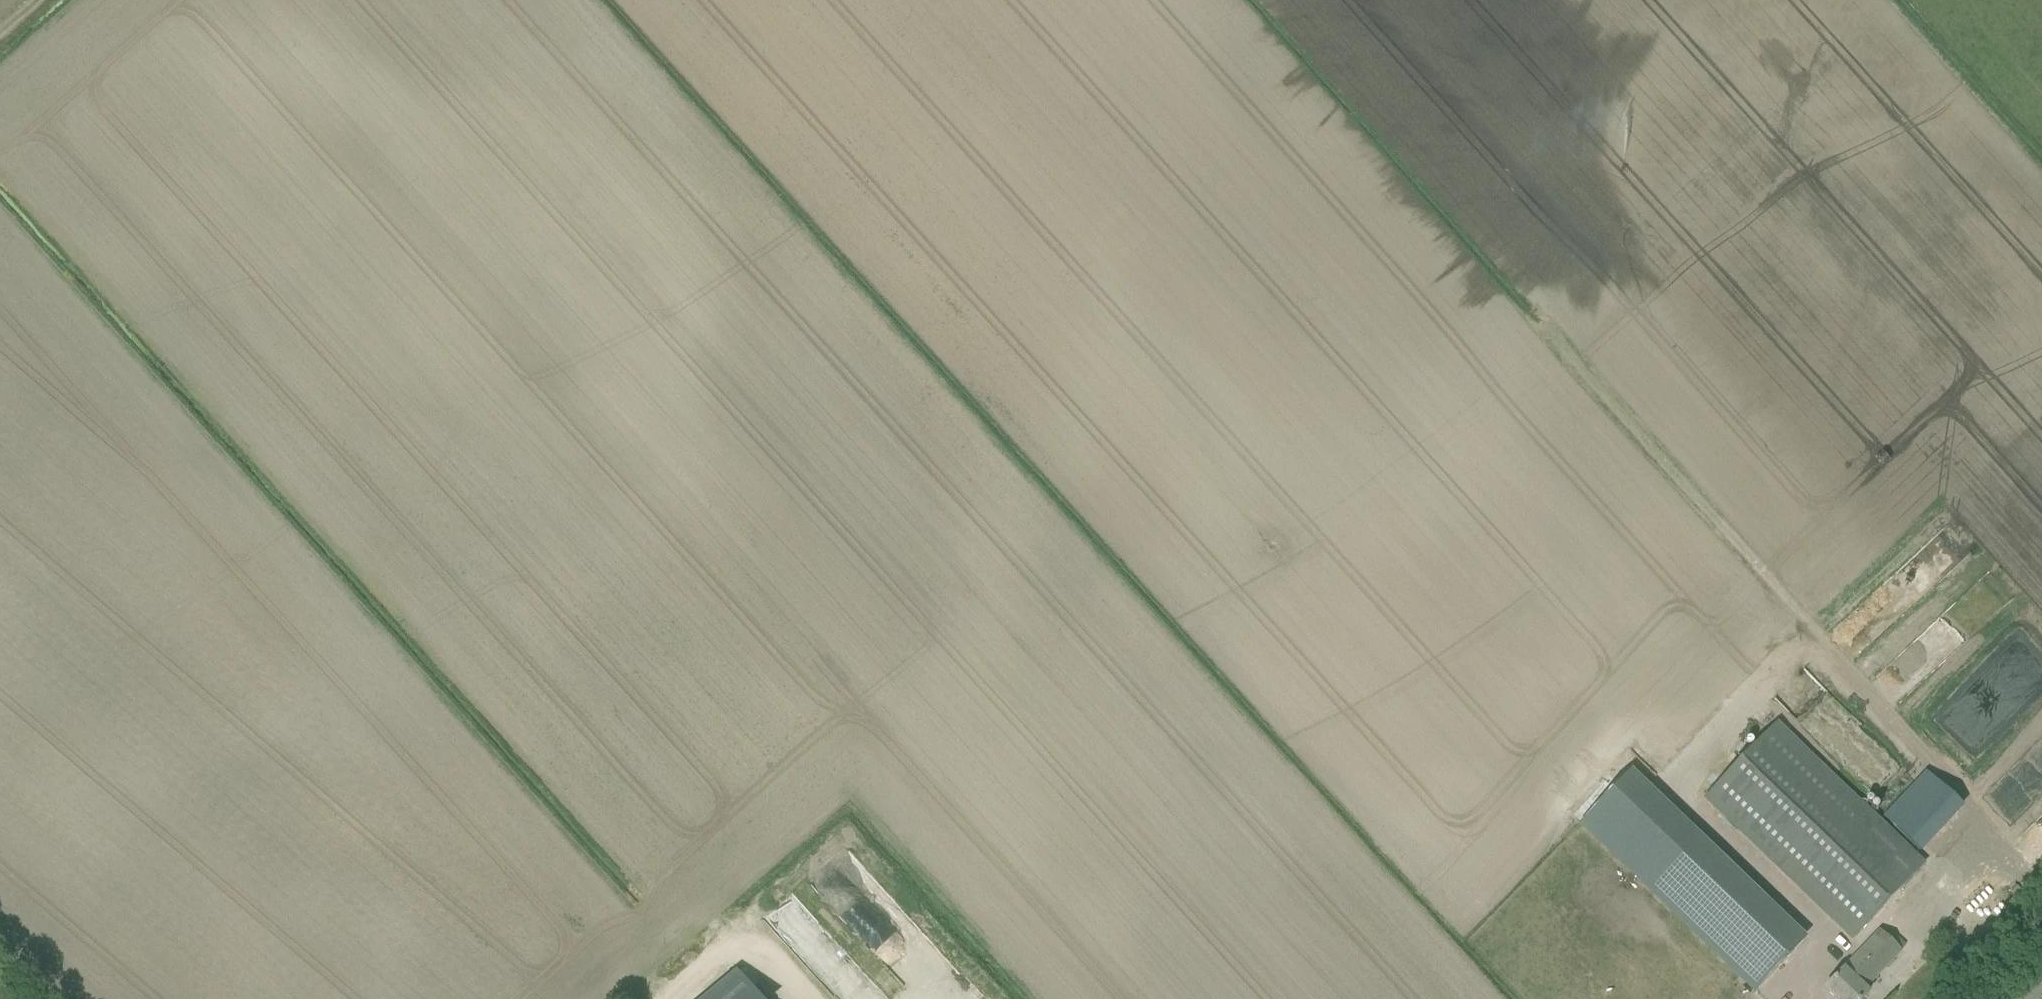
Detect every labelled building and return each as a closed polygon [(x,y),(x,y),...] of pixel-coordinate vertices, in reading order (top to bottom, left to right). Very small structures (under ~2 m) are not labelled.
[(1705,797),(1854,939),(1923,867),(1774,725),(1705,797)] [(1884,818),(1919,852),(1961,807),(1927,773),(1884,818)] [(1668,833),(1632,871),(1756,990),(1792,952),(1668,833)] [(1834,998),(1863,998),(1868,994),(1864,989),(1901,950),(1880,931),(1824,990),(1834,998)] [(739,974),(709,998),(760,998),(739,974)]
